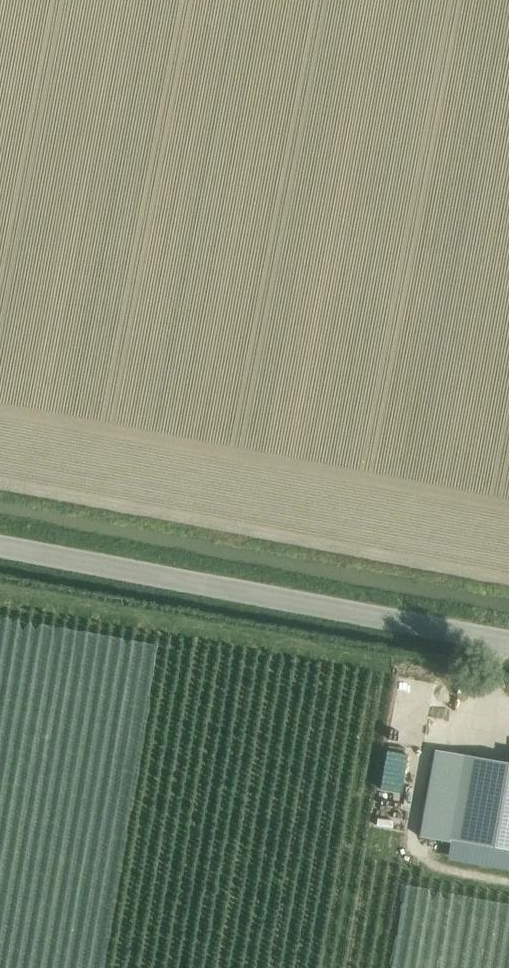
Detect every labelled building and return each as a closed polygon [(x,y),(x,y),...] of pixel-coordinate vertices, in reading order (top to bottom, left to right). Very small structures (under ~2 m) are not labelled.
[(421,835),(436,838),(508,850),(508,762),(435,750),(421,835)]
